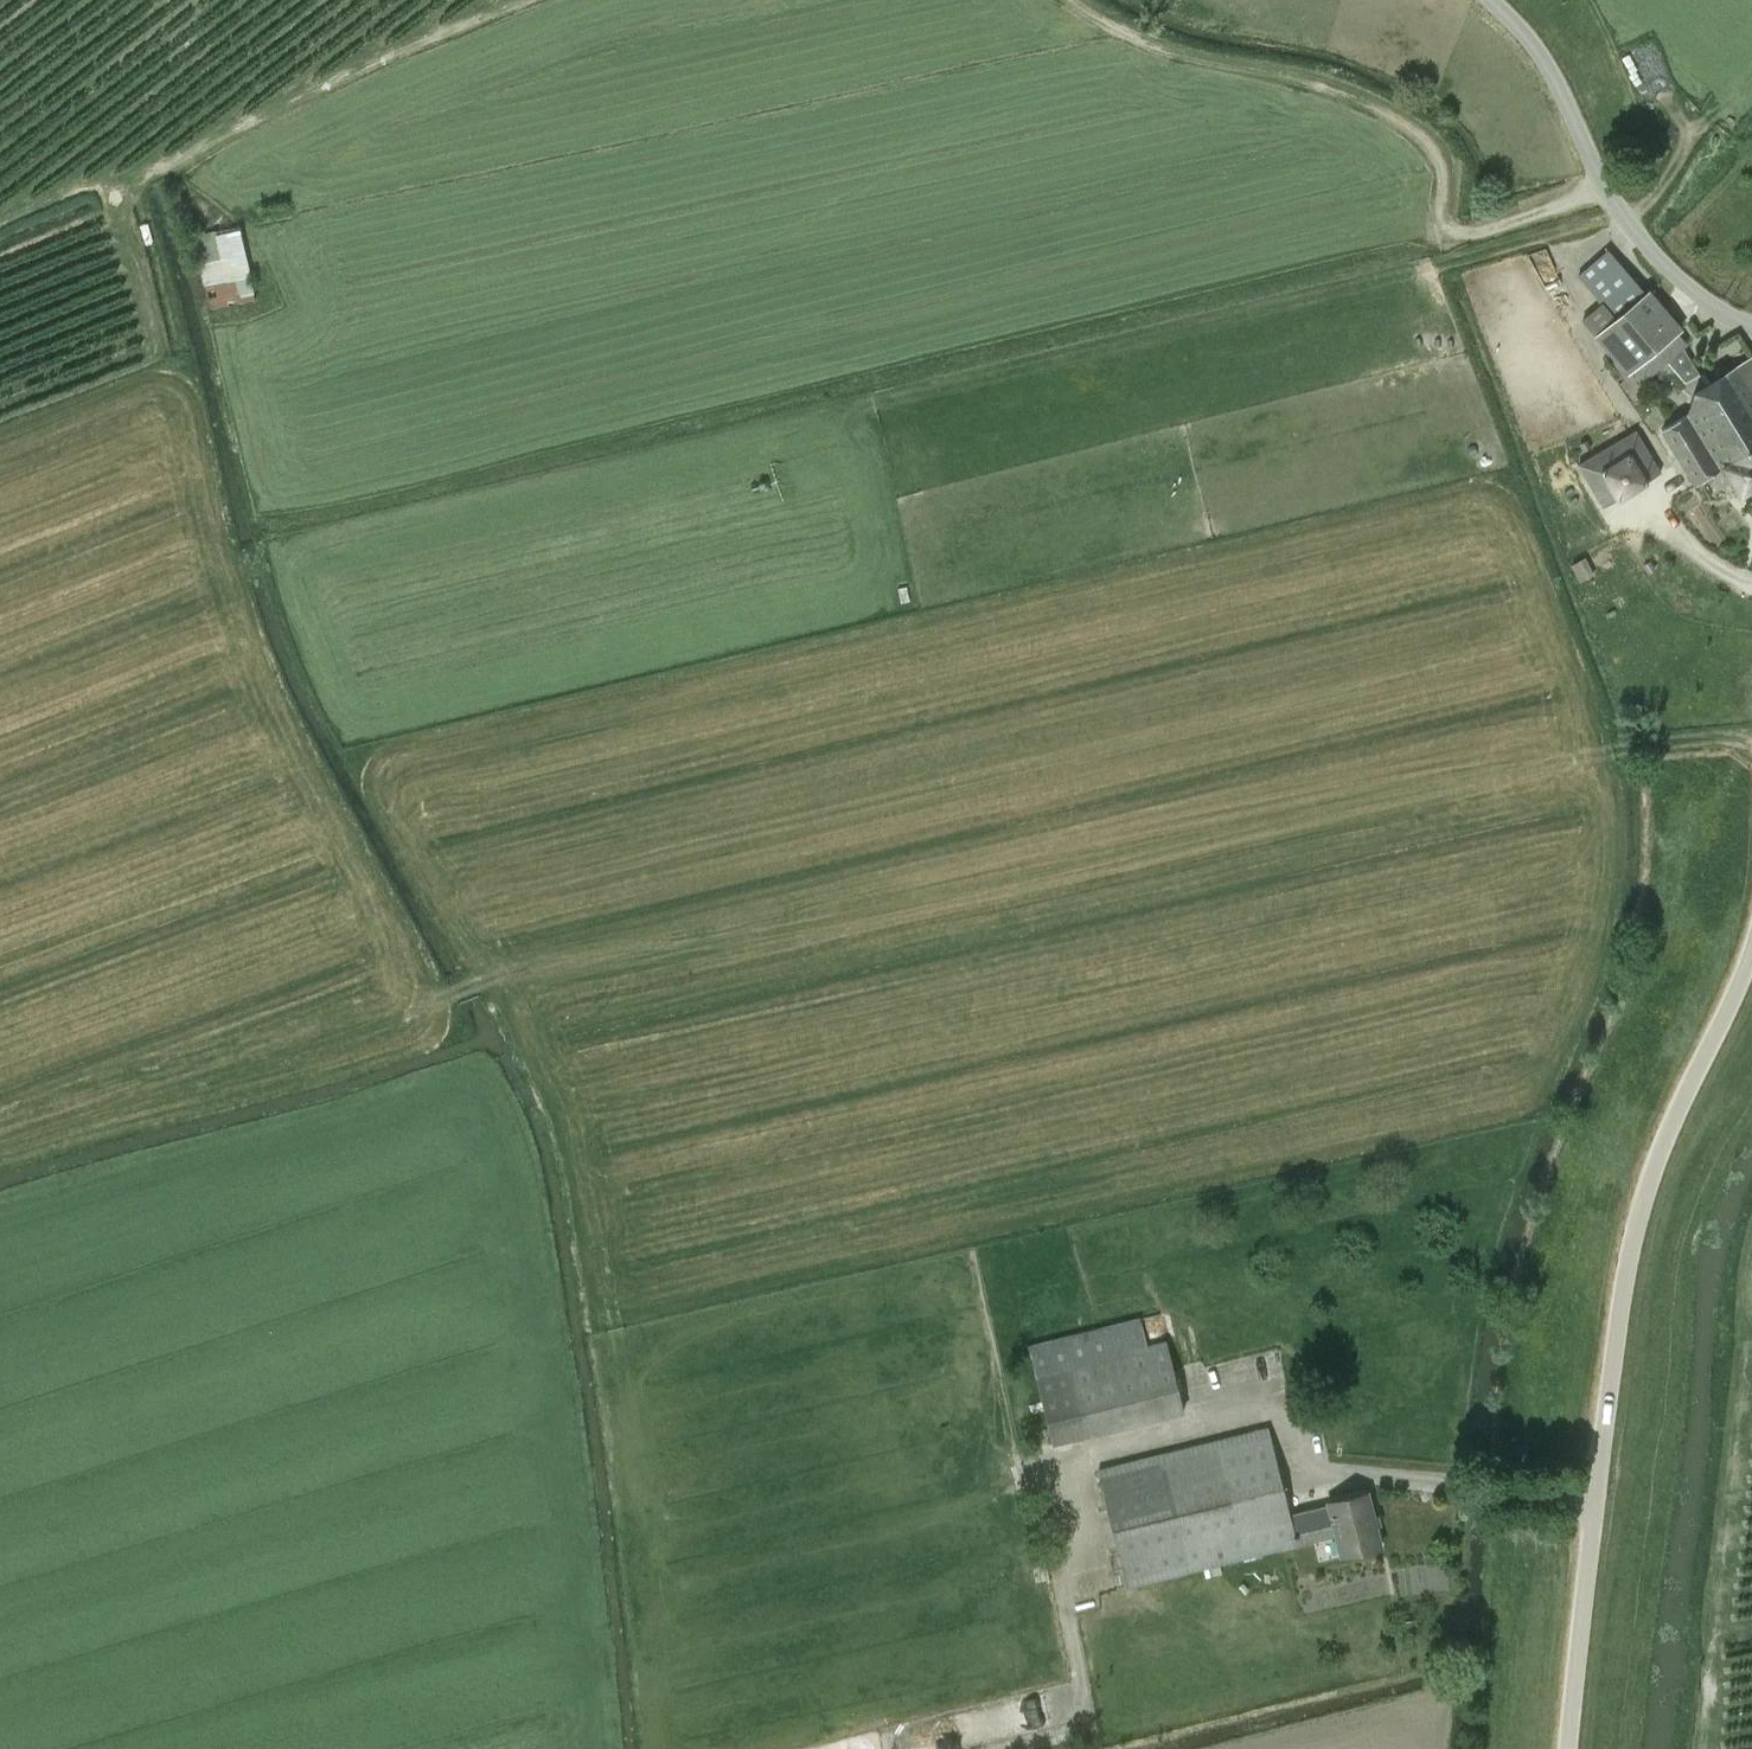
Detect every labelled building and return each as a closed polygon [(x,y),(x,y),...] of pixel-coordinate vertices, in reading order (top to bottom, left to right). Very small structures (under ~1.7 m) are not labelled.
[(1638,52),(1640,65),(1646,64),(1650,82),(1663,80),(1657,48),(1638,52)] [(211,308),(256,299),(245,253),(239,226),(194,237),(211,308)] [(1683,328),(1650,289),(1647,291),(1609,249),(1578,275),(1614,319),(1596,334),(1629,374),(1683,328)] [(1700,375),(1687,384),(1689,388),(1698,383),(1708,400),(1661,429),(1662,430),(1695,484),(1725,466),(1742,493),(1751,487),(1751,357),(1736,367),(1707,387),(1700,375)] [(1637,431),(1577,465),(1603,508),(1661,473),(1637,431)] [(1580,583),(1595,575),(1587,558),(1571,565),(1580,583)] [(1140,1317),(1029,1344),(1035,1371),(1052,1444),(1185,1411),(1167,1339),(1146,1344),(1140,1317)] [(1291,1512),(1269,1425),(1098,1468),(1127,1588),(1337,1535),(1342,1555),(1381,1545),(1368,1492),(1329,1502),(1329,1503),(1291,1512)]
